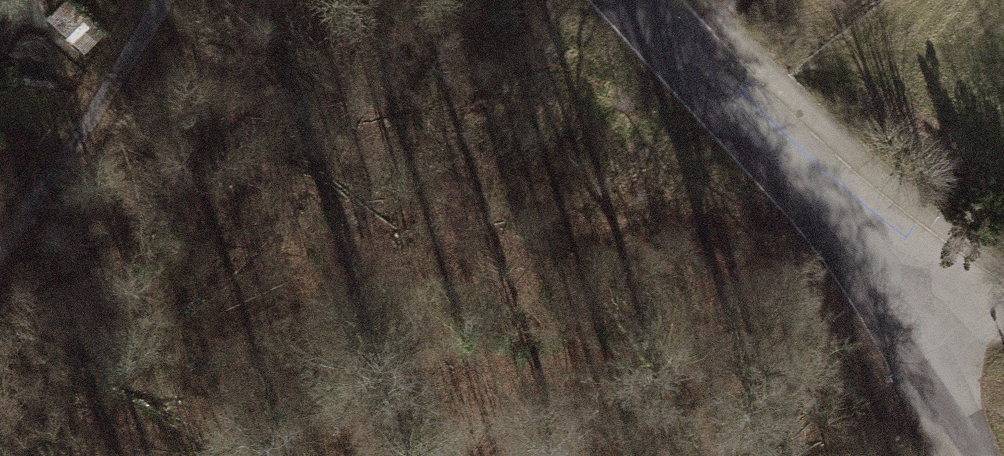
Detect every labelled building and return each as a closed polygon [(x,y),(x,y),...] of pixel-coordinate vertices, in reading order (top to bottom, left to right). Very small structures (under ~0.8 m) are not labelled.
[(46,16),(83,49),(100,30),(66,0),(60,0),(46,16)]
